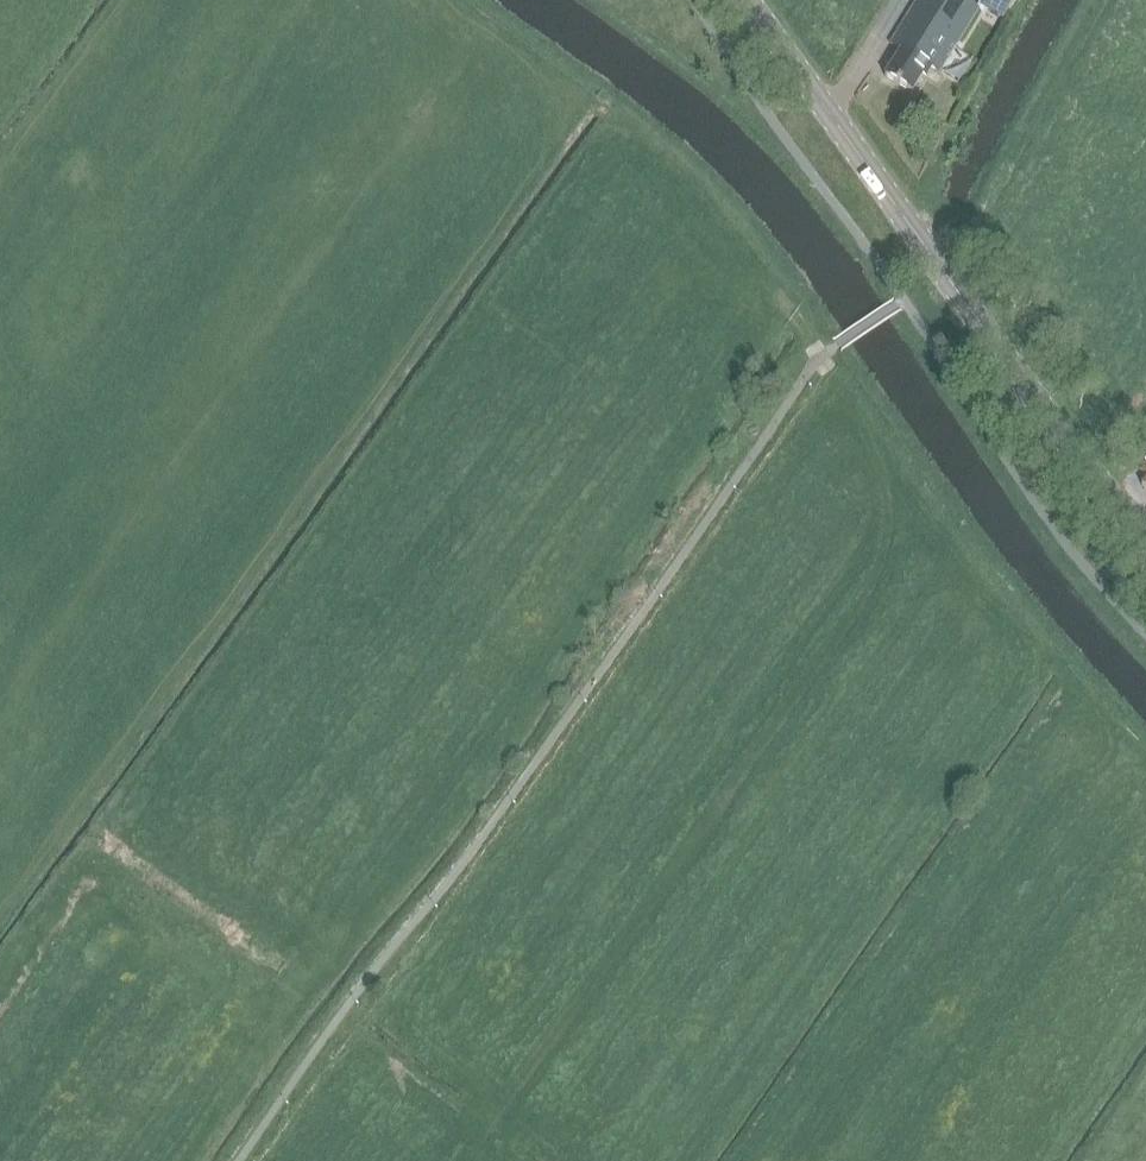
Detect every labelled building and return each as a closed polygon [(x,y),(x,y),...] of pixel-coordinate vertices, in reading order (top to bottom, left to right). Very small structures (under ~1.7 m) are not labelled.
[(938,74),(978,10),(962,0),(918,0),(890,44),(901,51),(884,78),(911,94),(921,79),(924,81),(930,69),(938,74)] [(980,3),(1005,19),(1017,0),(982,0),(980,3)]
